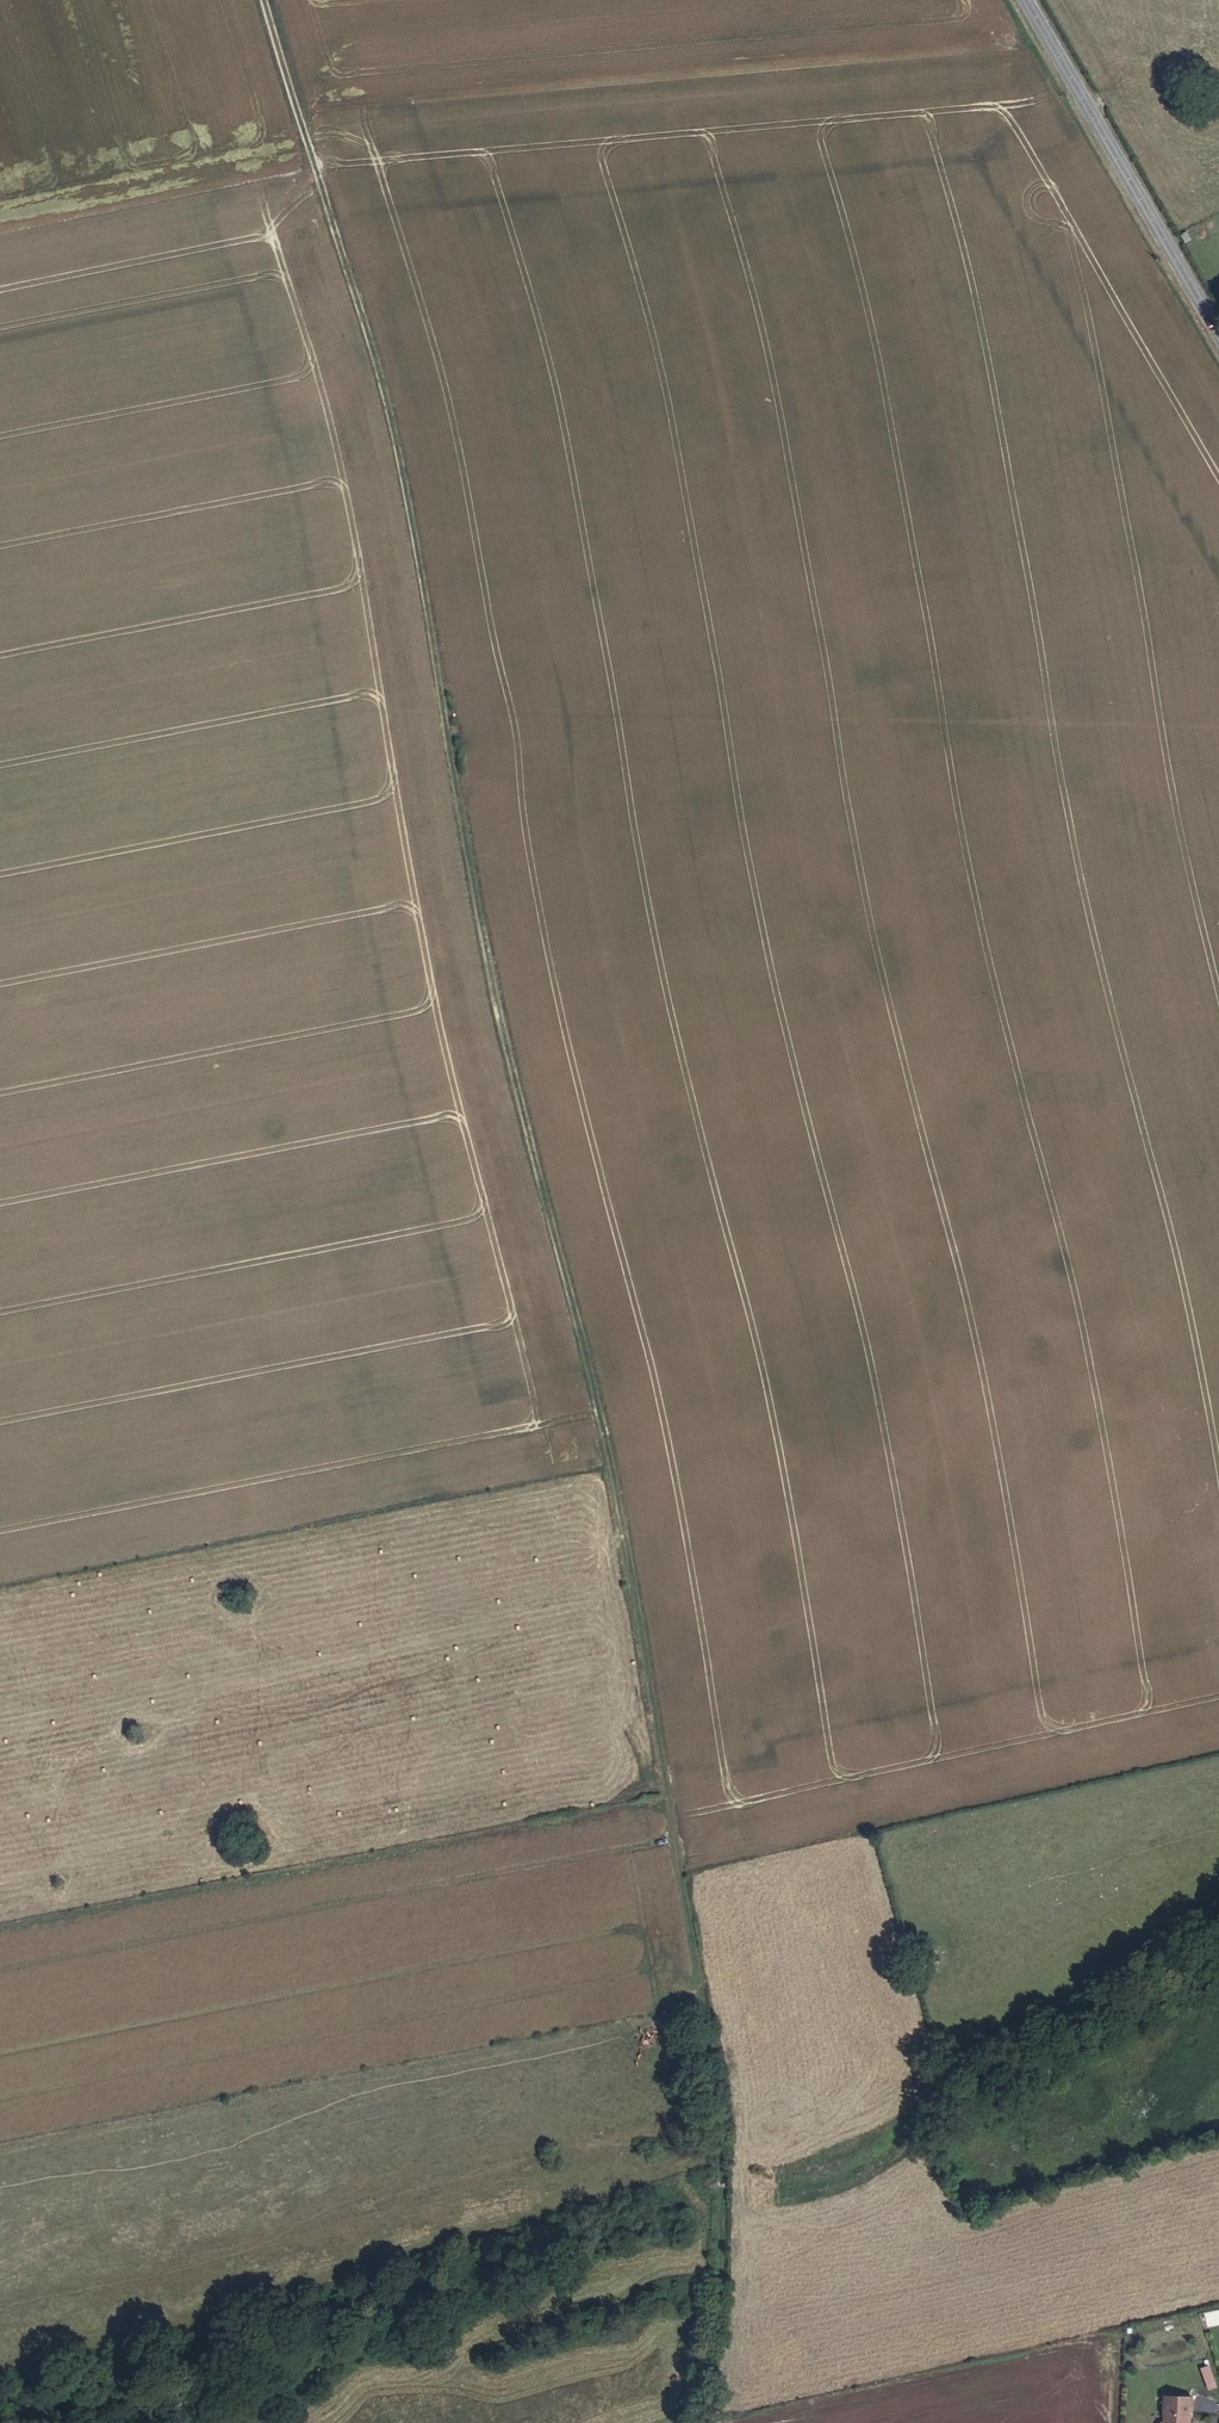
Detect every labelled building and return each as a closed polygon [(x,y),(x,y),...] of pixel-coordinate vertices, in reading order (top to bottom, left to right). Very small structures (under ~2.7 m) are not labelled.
[(419,1963),(397,1967),(398,1975),(421,1971),(419,1963)] [(1208,2368),(1216,2392),(1218,2391),(1218,2371),(1217,2366),(1208,2368)] [(1189,2398),(1161,2396),(1160,2415),(1160,2422),(1186,2422),(1186,2417),(1187,2417),(1189,2398)]
